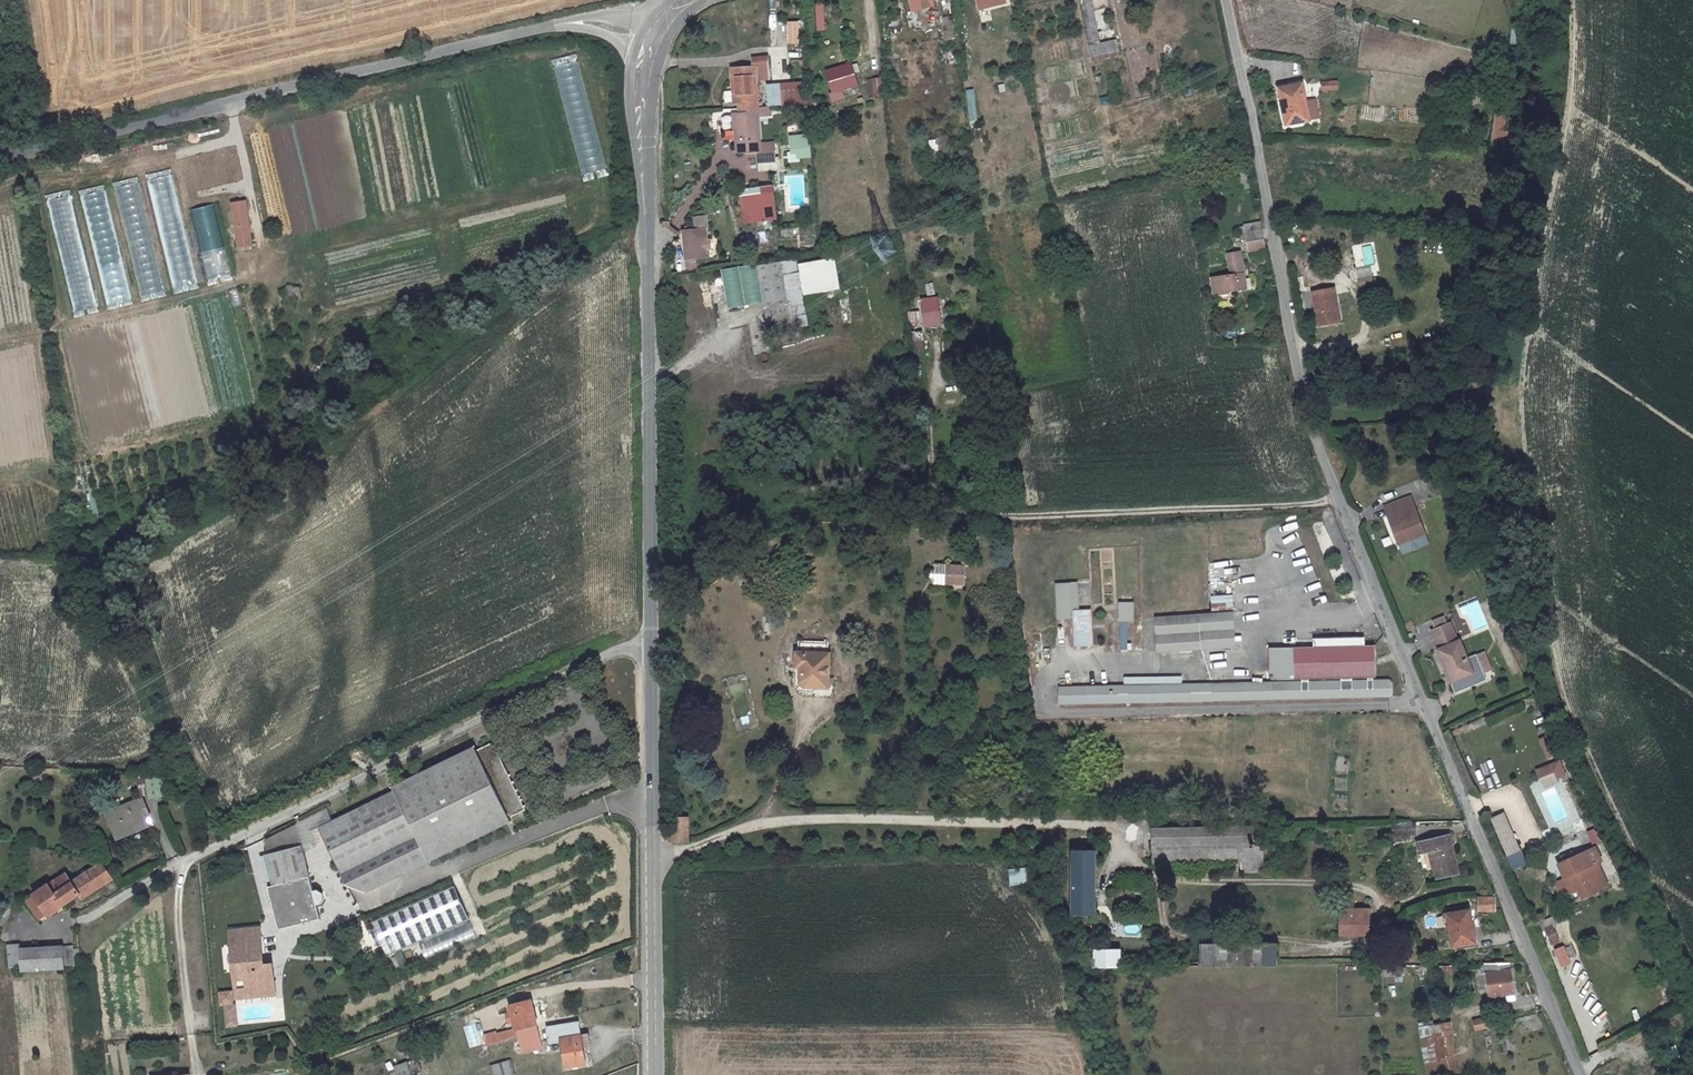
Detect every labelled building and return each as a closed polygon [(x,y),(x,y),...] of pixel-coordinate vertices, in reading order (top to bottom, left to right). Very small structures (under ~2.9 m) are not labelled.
[(913,10),(936,5),(935,0),(911,0),(913,10)] [(981,9),(1006,3),(1005,0),(978,0),(981,9)] [(1089,39),(1101,36),(1094,0),(1081,0),(1089,39)] [(824,2),(817,3),(819,29),(826,29),(824,2)] [(960,12),(951,13),(953,33),(962,32),(960,12)] [(1101,36),(1089,39),(1091,50),(1121,44),(1119,33),(1101,36)] [(774,83),(791,82),(789,50),(771,51),(774,83)] [(763,146),(758,65),(771,64),(770,53),(754,55),(754,64),(735,65),(737,102),(745,101),(745,111),(737,111),(739,150),(759,149),(759,159),(777,158),(775,145),(763,146)] [(579,60),(554,66),(583,174),(608,168),(579,60)] [(853,62),(828,70),(835,92),(860,84),(853,62)] [(868,78),(869,97),(883,96),(882,77),(868,78)] [(1303,78),(1280,83),(1290,120),(1313,114),(1303,78)] [(1339,89),(1338,79),(1321,81),(1322,91),(1339,89)] [(774,83),(769,84),(771,105),(808,102),(807,81),(791,82),(774,83)] [(965,90),(971,125),(980,124),(974,88),(965,90)] [(1509,130),(1507,130),(1507,110),(1495,110),(1494,147),(1509,147),(1509,130)] [(791,160),(812,158),(811,133),(789,134),(791,160)] [(1252,159),(1243,161),(1247,179),(1256,178),(1252,159)] [(174,175),(149,181),(176,289),(200,283),(174,175)] [(140,182),(115,189),(142,297),(167,291),(140,182)] [(774,184),(740,188),(744,222),(778,218),(774,184)] [(107,190),(82,196),(108,304),(134,298),(107,190)] [(100,307),(73,195),(48,201),(75,313),(100,307)] [(250,197),(232,201),(238,247),(257,245),(250,197)] [(214,204),(191,210),(208,279),(232,274),(214,204)] [(1267,239),(1263,213),(1245,216),(1245,218),(1240,219),(1242,231),(1248,230),(1250,242),(1267,239)] [(668,221),(663,227),(675,237),(680,232),(668,221)] [(708,229),(686,230),(688,257),(698,256),(710,255),(708,229)] [(1221,266),(1223,281),(1260,275),(1259,267),(1253,267),(1251,254),(1248,254),(1247,241),(1245,241),(1238,242),(1240,263),(1221,266)] [(1308,251),(1308,259),(1319,258),(1318,250),(1308,251)] [(698,256),(688,257),(688,264),(698,263),(698,256)] [(839,260),(803,265),(808,295),(844,289),(839,260)] [(803,261),(786,264),(792,299),(796,318),(811,315),(808,295),(803,265),(803,261)] [(786,264),(763,267),(768,303),(773,333),(813,325),(811,315),(796,318),(792,299),(786,264)] [(762,265),(744,268),(751,306),(768,303),(763,267),(762,265)] [(744,268),(726,270),(733,310),(751,306),(744,268)] [(1374,273),(1360,276),(1362,284),(1375,281),(1374,273)] [(927,295),(936,294),(934,282),(926,283),(927,295)] [(1336,285),(1314,289),(1320,322),(1342,318),(1336,285)] [(234,306),(242,305),(239,288),(231,289),(234,306)] [(939,295),(920,298),(926,328),(945,324),(939,295)] [(919,309),(910,313),(913,322),(922,319),(919,309)] [(1238,329),(1228,330),(1229,338),(1239,337),(1238,329)] [(926,353),(924,330),(912,331),(914,354),(926,353)] [(977,414),(976,398),(966,399),(967,415),(977,414)] [(1412,493),(1386,503),(1400,540),(1426,530),(1412,493)] [(1324,519),(1312,522),(1322,556),(1345,550),(1333,507),(1321,510),(1324,519)] [(989,524),(967,525),(967,533),(989,533),(989,524)] [(946,525),(926,526),(926,535),(947,534),(946,525)] [(967,525),(946,525),(947,534),(967,533),(967,525)] [(1426,530),(1400,540),(1404,551),(1430,541),(1426,530)] [(1288,549),(1295,546),(1290,533),(1283,536),(1288,549)] [(1281,537),(1274,539),(1279,553),(1286,550),(1281,537)] [(955,554),(945,554),(945,573),(954,574),(955,554)] [(974,555),(955,554),(954,574),(973,574),(974,555)] [(1243,585),(1243,579),(1257,578),(1256,563),(1209,565),(1210,587),(1243,585)] [(1077,646),(1095,645),(1093,608),(1081,608),(1079,581),(1056,582),(1058,619),(1075,618),(1077,646)] [(1212,610),(1235,609),(1234,594),(1211,595),(1212,610)] [(1136,621),(1136,601),(1120,601),(1120,621),(1136,621)] [(1435,623),(1437,628),(1450,623),(1447,618),(1435,623)] [(1119,622),(1121,650),(1130,650),(1128,622),(1119,622)] [(1442,645),(1439,646),(1454,678),(1458,688),(1489,674),(1487,670),(1479,651),(1478,650),(1469,654),(1462,637),(1459,639),(1452,622),(1450,623),(1437,628),(1435,629),(1442,645)] [(809,642),(806,641),(806,656),(811,656),(810,671),(810,672),(811,674),(812,676),(838,677),(838,672),(842,672),(842,668),(838,667),(839,642),(837,642),(837,632),(809,630),(809,642)] [(1486,648),(1479,651),(1487,670),(1495,666),(1486,648)] [(1375,653),(1291,653),(1292,685),(1376,684),(1375,653)] [(1292,685),(1053,689),(1054,708),(1413,700),(1406,682),(1376,684),(1292,685)] [(476,755),(474,751),(392,791),(318,828),(322,838),(338,873),(414,837),(428,866),(511,825),(509,822),(525,814),(492,747),(476,755)] [(1561,758),(1538,767),(1541,775),(1557,769),(1559,775),(1567,772),(1561,758)] [(139,804),(106,808),(110,836),(129,833),(129,828),(142,826),(139,804)] [(697,808),(682,808),(682,821),(682,830),(697,830),(697,808)] [(298,827),(273,834),(277,847),(301,840),(298,827)] [(318,828),(307,833),(312,843),(322,838),(318,828)] [(1265,829),(1155,831),(1156,866),(1244,865),(1245,877),(1266,877),(1265,829)] [(1598,829),(1589,830),(1592,845),(1600,843),(1598,829)] [(1420,830),(1397,831),(1397,841),(1421,841),(1420,830)] [(1584,848),(1593,844),(1586,830),(1578,834),(1584,848)] [(428,866),(414,837),(338,873),(345,889),(377,891),(428,866)] [(1451,841),(1423,844),(1425,856),(1436,854),(1440,879),(1464,875),(1458,845),(1452,846),(1451,841)] [(300,844),(264,851),(277,922),(314,914),(312,904),(309,890),(300,844)] [(1598,844),(1562,860),(1568,874),(1574,871),(1581,886),(1585,895),(1599,889),(1598,887),(1610,882),(1600,860),(1604,858),(1598,844)] [(1529,846),(1514,852),(1520,867),(1535,860),(1529,846)] [(1081,860),(1070,860),(1071,907),(1094,907),(1094,848),(1081,848),(1081,860)] [(1081,848),(1070,848),(1070,860),(1081,860),(1081,848)] [(60,873),(39,884),(45,896),(54,913),(90,896),(93,899),(113,889),(101,867),(66,886),(60,873)] [(1011,884),(1030,883),(1029,867),(1010,868),(1011,884)] [(1574,871),(1568,874),(1574,889),(1581,886),(1574,871)] [(458,887),(374,919),(387,954),(472,922),(458,887)] [(314,888),(309,890),(312,904),(316,903),(320,897),(319,892),(314,888)] [(45,896),(35,905),(43,918),(54,913),(45,896)] [(1478,899),(1477,913),(1494,913),(1494,899),(1478,899)] [(1369,906),(1339,907),(1339,911),(1336,911),(1338,936),(1370,935),(1369,906)] [(1471,910),(1450,914),(1458,945),(1479,940),(1471,910)] [(1552,917),(1542,921),(1552,945),(1562,941),(1552,917)] [(266,928),(230,934),(233,986),(282,983),(281,962),(270,963),(266,928)] [(1274,942),(1198,942),(1199,964),(1275,962),(1274,942)] [(1565,944),(1554,949),(1561,967),(1573,962),(1565,944)] [(62,946),(20,950),(23,971),(65,967),(62,946)] [(1117,948),(1094,948),(1094,966),(1119,966),(1117,948)] [(1516,966),(1490,970),(1495,1001),(1521,997),(1516,966)] [(222,991),(224,1027),(238,1026),(236,990),(222,991)] [(538,1003),(517,1008),(529,1055),(550,1050),(538,1003)] [(1499,1018),(1489,1019),(1491,1030),(1501,1028),(1499,1018)] [(1486,1019),(1475,1021),(1476,1032),(1488,1030),(1486,1019)] [(1449,1021),(1429,1024),(1436,1057),(1448,1054),(1446,1046),(1454,1045),(1449,1021)] [(587,1024),(554,1029),(556,1043),(568,1041),(572,1071),(592,1068),(590,1050),(588,1038),(587,1024)] [(595,1038),(588,1038),(590,1050),(597,1049),(595,1038)] [(398,1074),(413,1074),(409,1061),(395,1065),(398,1074)] [(497,1069),(499,1074),(521,1074),(518,1064),(497,1069)]
